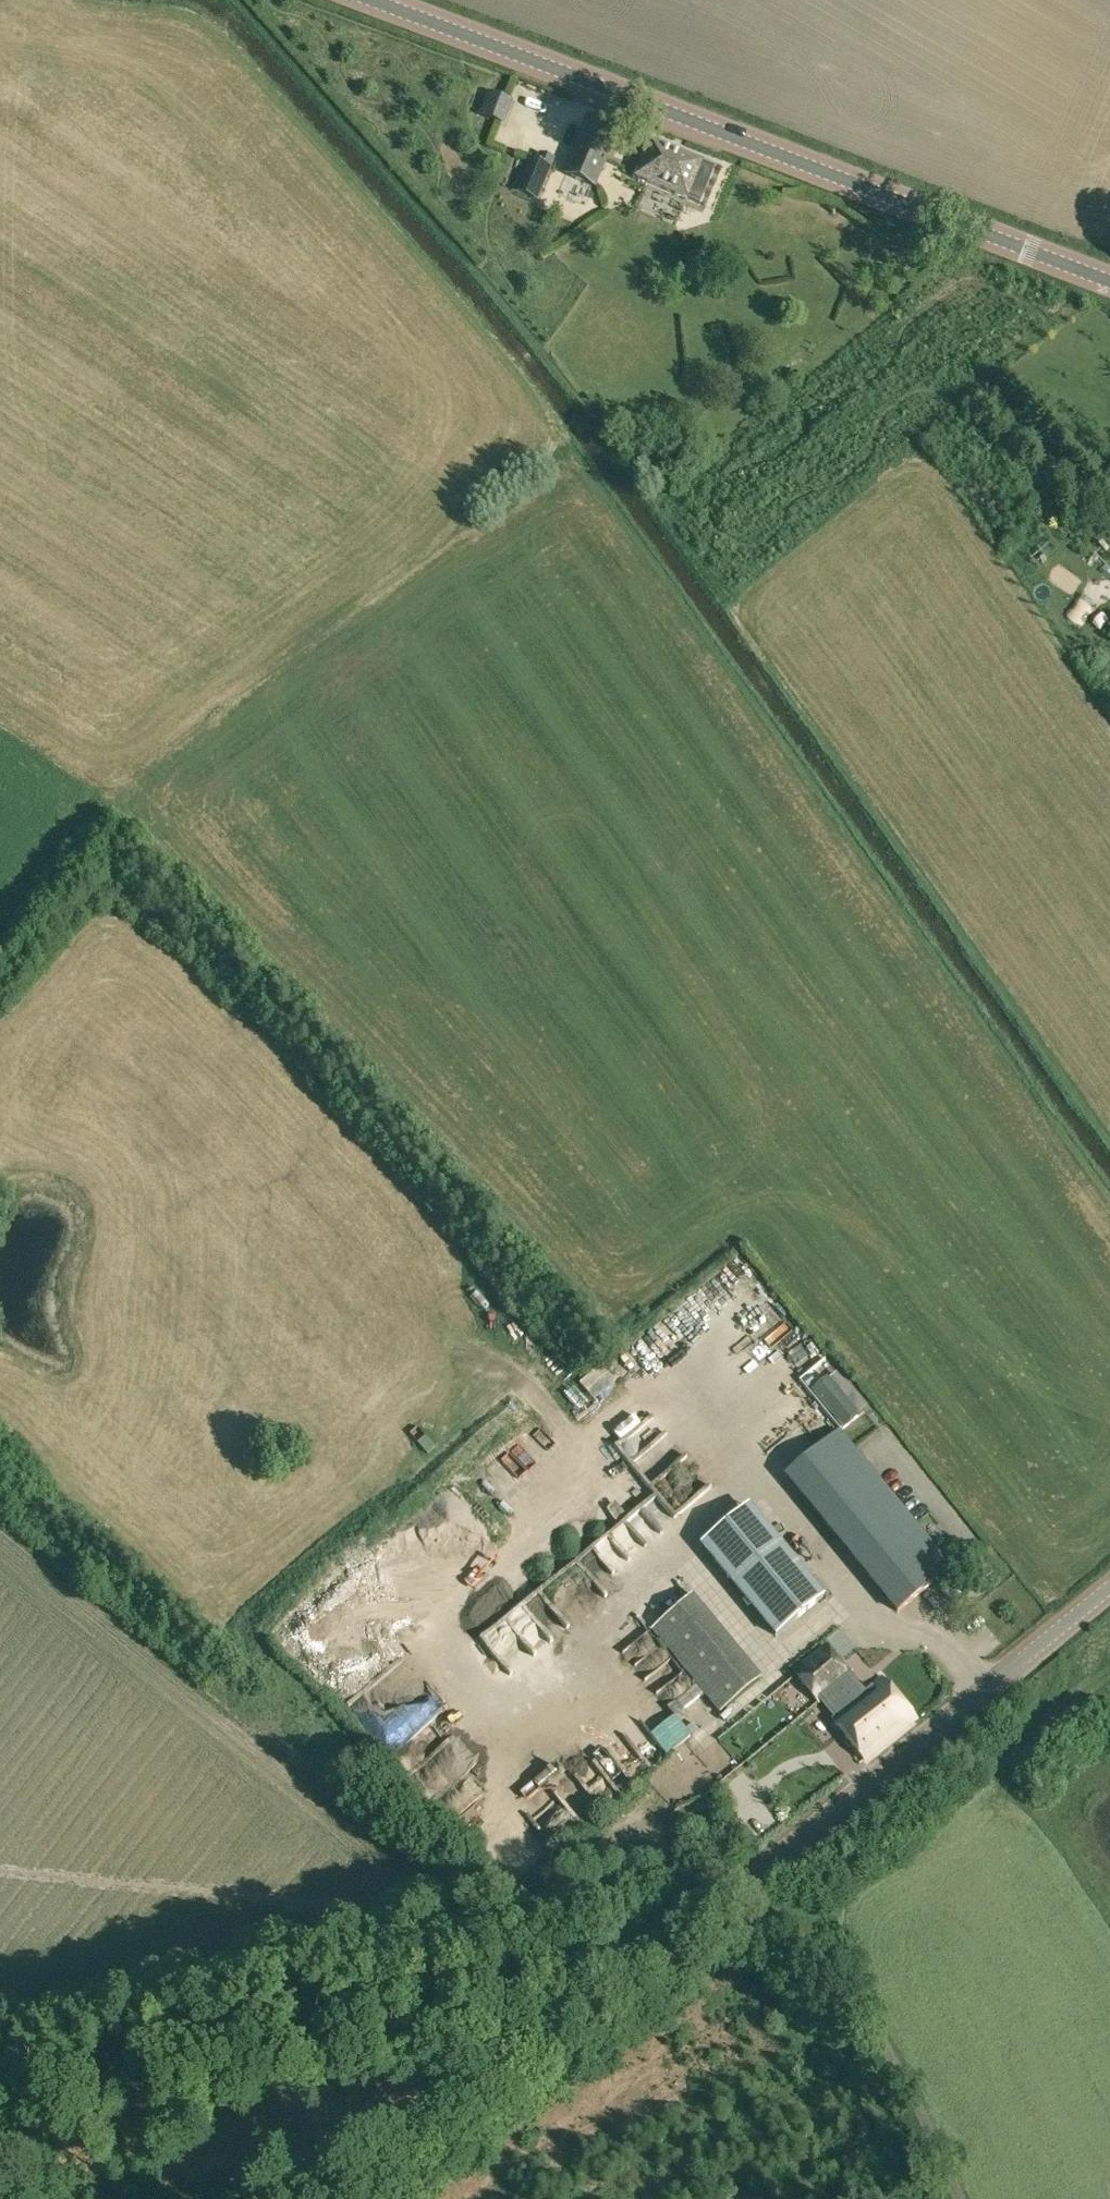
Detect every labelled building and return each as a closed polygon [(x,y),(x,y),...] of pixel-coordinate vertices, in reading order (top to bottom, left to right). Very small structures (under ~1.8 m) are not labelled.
[(622,128),(593,117),(571,175),(600,186),(622,128)] [(636,177),(699,203),(714,168),(650,141),(636,177)] [(514,193),(539,202),(556,160),(540,154),(537,161),(527,158),(514,193)] [(813,1375),(831,1360),(822,1348),(803,1363),(813,1375)] [(602,1399),(626,1377),(608,1359),(585,1380),(602,1399)] [(809,1374),(802,1380),(808,1387),(814,1381),(809,1374)] [(858,1415),(827,1378),(813,1390),(844,1427),(858,1415)] [(760,1449),(896,1613),(952,1567),(818,1402),(760,1449)] [(643,1447),(662,1434),(654,1421),(634,1433),(643,1447)] [(631,1465),(646,1457),(635,1438),(620,1446),(631,1465)] [(699,1544),(773,1636),(822,1595),(748,1504),(699,1544)] [(677,1524),(686,1538),(699,1529),(689,1515),(677,1524)] [(651,1628),(719,1711),(760,1676),(692,1593),(651,1628)] [(792,1671),(818,1704),(851,1677),(825,1645),(792,1671)] [(915,1719),(882,1678),(832,1719),(865,1760),(915,1719)]
